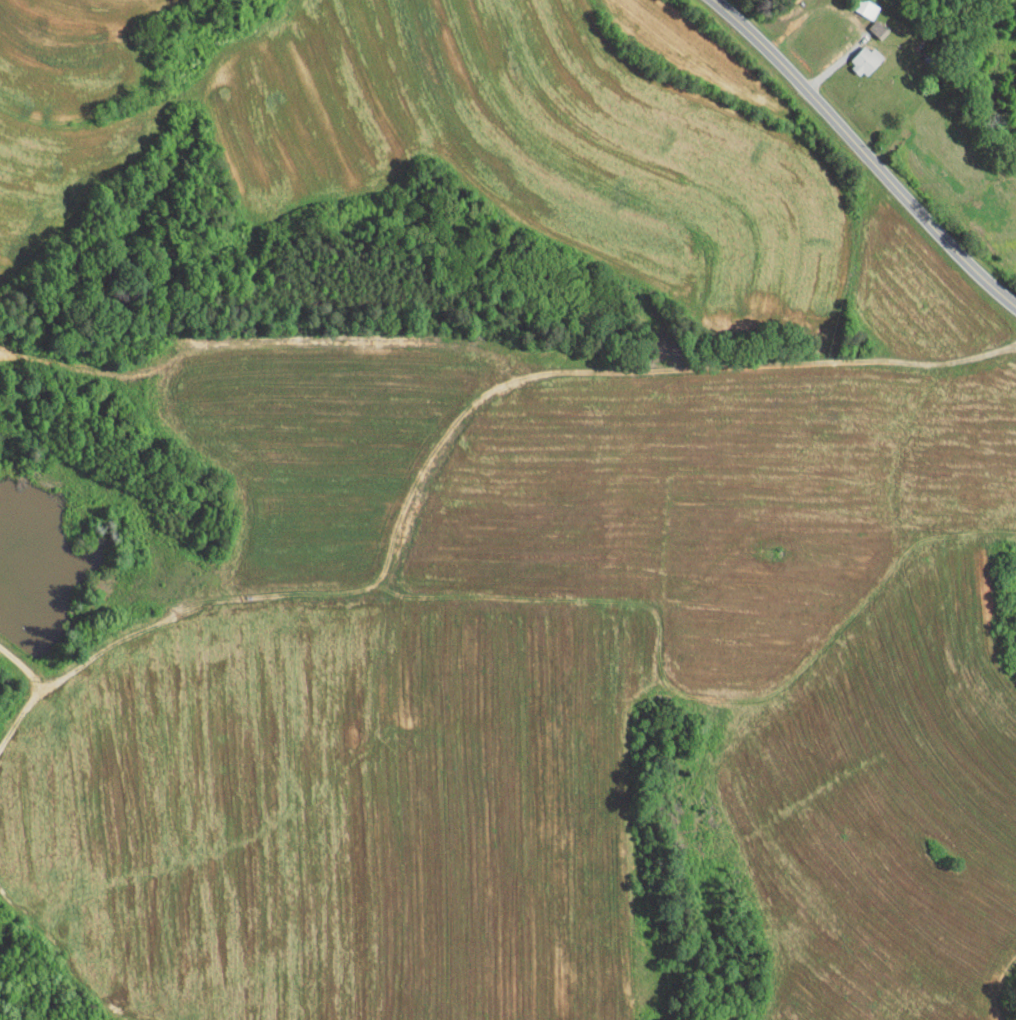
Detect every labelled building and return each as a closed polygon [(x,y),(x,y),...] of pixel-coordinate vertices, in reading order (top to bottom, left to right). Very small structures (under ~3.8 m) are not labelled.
[(843,2),(862,13),(868,3),(863,0),(844,0),(843,2)] [(877,24),(866,13),(858,22),(869,33),(877,24)] [(855,71),(872,52),(856,37),(839,55),(855,71)]
